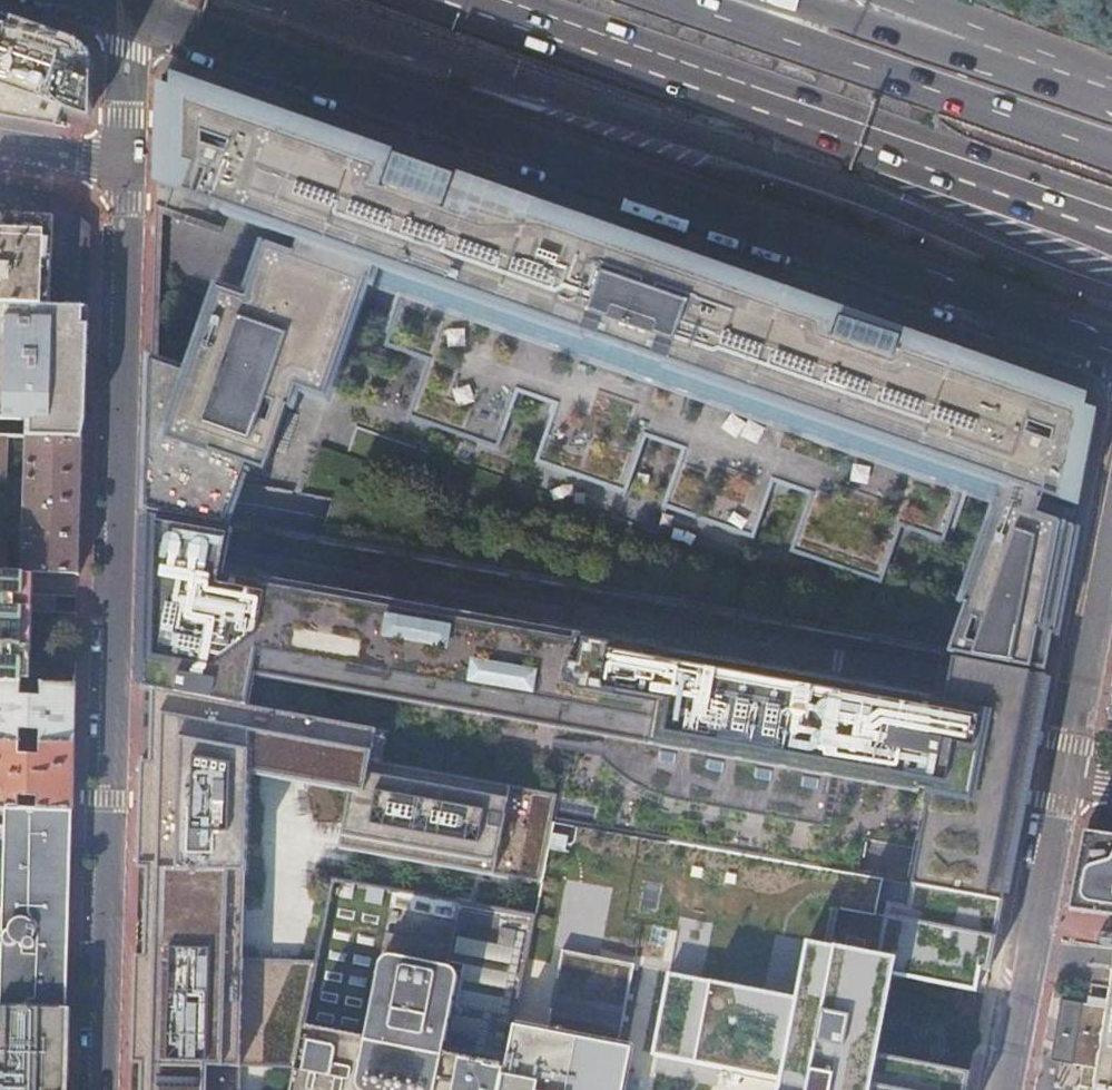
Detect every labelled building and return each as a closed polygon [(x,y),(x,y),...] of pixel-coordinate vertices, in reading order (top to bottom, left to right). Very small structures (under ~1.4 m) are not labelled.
[(61,128),(65,120),(68,110),(93,115),(94,66),(91,59),(87,53),(82,47),(76,43),(70,40),(56,35),(0,15),(0,118),(61,128)] [(1083,409),(1086,394),(1019,373),(903,335),(901,338),(842,319),(836,338),(830,337),(837,314),(663,258),(551,222),(550,226),(521,217),(511,222),(475,212),(465,217),(444,210),(457,177),(427,167),(397,156),(385,190),(380,188),(393,151),(180,77),(173,74),(173,88),(160,84),(158,184),(230,209),(229,212),(302,237),(296,255),(267,245),(248,299),(220,289),(168,437),(150,431),(147,512),(229,527),(250,466),(268,472),(291,407),(293,407),(300,387),(328,397),(369,281),(405,294),(387,346),(429,361),(410,416),(501,448),(520,392),(556,405),(537,461),(628,492),(647,437),(683,449),(664,505),(755,536),(774,481),(810,493),(791,549),(882,581),(901,525),(944,540),(962,488),(998,500),(963,601),(965,602),(947,655),(955,656),(1044,674),(1048,653),(1052,633),(1055,634),(1075,527),(1074,527),(1074,525),(1038,513),(1044,495),(1079,507),(1088,460),(1097,414),(1083,409)] [(87,306),(89,266),(90,229),(74,229),(75,213),(63,202),(56,201),(57,196),(2,187),(0,186),(0,303),(87,306)] [(27,438),(83,440),(85,369),(87,306),(0,303),(0,437),(6,438),(27,438)] [(27,438),(23,571),(25,571),(79,573),(80,528),(83,440),(27,438)] [(261,584),(225,578),(234,528),(229,527),(147,512),(145,586),(142,688),(235,704),(241,671),(605,736),(600,760),(603,764),(607,767),(613,772),(616,774),(622,779),(627,781),(632,784),(637,787),(643,791),(647,792),(652,794),(656,796),(657,796),(729,810),(822,827),(831,776),(917,791),(918,788),(929,790),(910,887),(978,899),(1002,903),(1020,813),(1047,674),(1044,674),(955,656),(946,703),(931,701),(931,697),(614,641),(614,644),(584,639),(585,636),(262,578),(261,584)] [(22,683),(23,628),(24,611),(24,594),(25,571),(23,571),(7,571),(0,570),(0,682),(22,683)] [(1047,674),(1055,634),(1052,633),(1048,653),(1044,674),(1047,674)] [(0,682),(0,741),(20,741),(21,729),(41,729),(40,742),(74,743),(75,717),(75,684),(45,684),(42,684),(41,696),(22,695),(22,683),(0,682)] [(250,772),(350,790),(340,846),(540,882),(547,850),(552,825),(552,823),(557,797),(368,764),(374,729),(235,704),(142,688),(142,692),(152,694),(149,761),(140,761),(137,869),(147,869),(145,927),(145,955),(134,955),(131,1063),(140,1064),(139,1089),(241,1089),(241,1066),(296,1068),(318,960),(244,959),(250,772)] [(0,741),(0,807),(7,808),(19,808),(20,795),(38,796),(38,809),(72,810),(73,777),(74,743),(40,742),(40,754),(20,754),(20,741),(0,741)] [(19,808),(7,808),(2,1008),(67,1010),(69,919),(72,810),(38,809),(19,808)] [(575,827),(552,823),(552,825),(547,850),(568,854),(569,846),(573,843),(575,827)] [(1084,831),(1077,871),(1069,910),(1111,916),(1111,835),(1084,831)] [(533,916),(334,880),(321,945),(318,960),(296,1068),(292,1089),(500,1089),(506,1062),(511,1035),(513,1026),(533,916)] [(744,904),(717,899),(713,920),(722,922),(740,925),(744,904)] [(894,961),(806,944),(795,1000),(665,975),(650,1055),(741,1072),(779,1080),(777,1089),(869,1089),(894,961)] [(561,951),(545,1032),(513,1026),(511,1035),(506,1062),(500,1089),(623,1089),(626,1075),(631,1053),(631,1048),(618,1046),(633,965),(561,951)] [(1107,1016),(1079,1012),(1070,1072),(1081,1074),(1079,1089),(1111,1089),(1111,986),(1107,1016)] [(67,1010),(2,1008),(2,1014),(2,1025),(0,1025),(0,1089),(65,1089),(67,1010)] [(1070,1072),(1079,1012),(1058,1009),(1049,1069),(1070,1072)]
